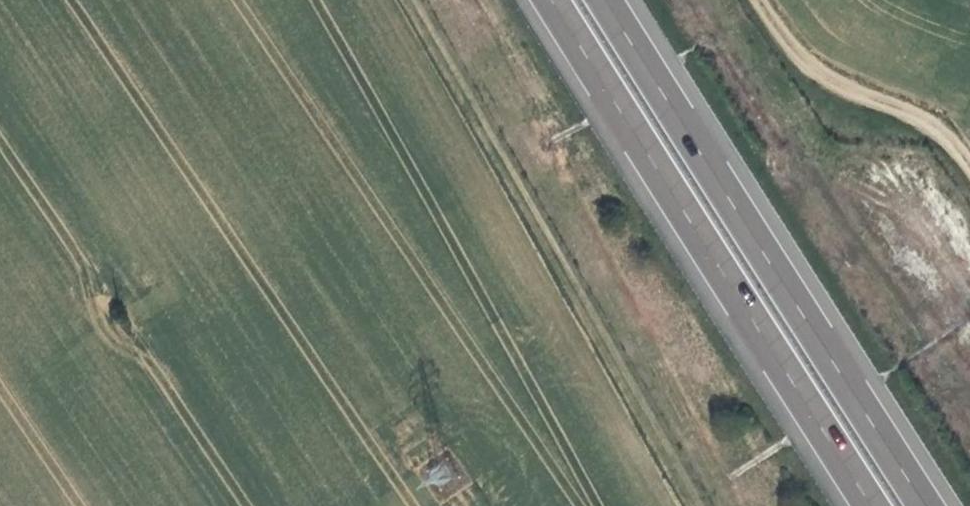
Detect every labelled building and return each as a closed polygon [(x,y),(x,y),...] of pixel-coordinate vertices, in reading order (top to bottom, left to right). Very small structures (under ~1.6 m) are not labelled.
[(421,474),(439,502),(470,482),(452,454),(421,474)]
